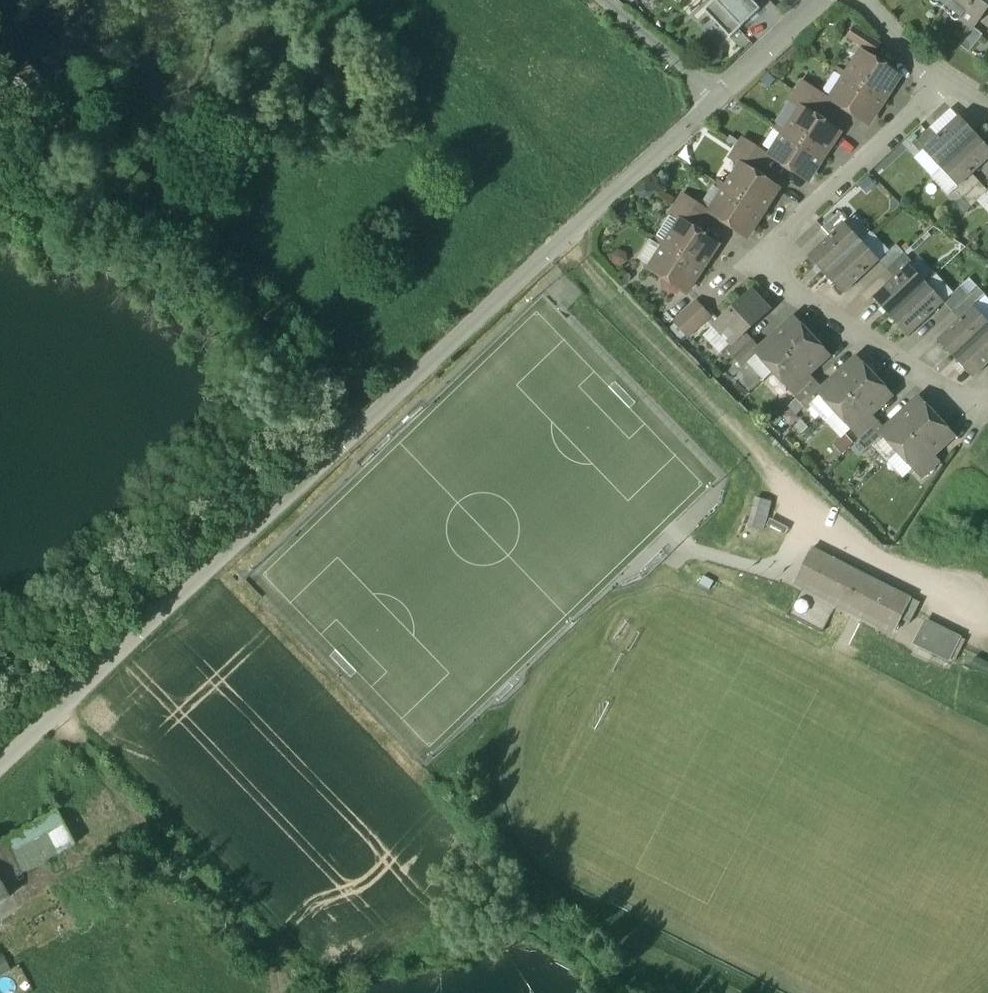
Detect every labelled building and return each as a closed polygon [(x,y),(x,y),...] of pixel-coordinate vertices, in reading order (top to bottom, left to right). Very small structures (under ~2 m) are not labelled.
[(705,12),(730,39),(761,9),(752,0),(717,0),(705,12)] [(962,16),(959,19),(972,28),(987,7),(987,0),(941,0),(962,16)] [(878,44),(853,28),(846,39),(871,55),(878,44)] [(972,28),(959,46),(968,53),(982,35),(972,28)] [(879,65),(861,53),(846,76),(883,100),(898,77),(888,71),(888,66),(883,63),(879,65)] [(883,100),(846,76),(831,100),(868,124),(883,100)] [(831,100),(803,82),(797,92),(824,110),(831,100)] [(824,110),(797,92),(790,102),(801,109),(818,120),(824,110)] [(818,120),(801,109),(786,133),(823,157),(838,133),(818,120)] [(938,137),(923,151),(940,169),(975,135),(959,118),(938,137)] [(929,128),(912,145),(920,154),(923,151),(938,137),(929,128)] [(823,157),(786,133),(771,156),(807,180),(823,157)] [(940,169),(958,188),(972,175),(987,159),(987,149),(975,135),(940,169)] [(771,156),(745,139),(738,150),(764,166),(771,156)] [(738,150),(737,149),(730,161),(740,167),(740,166),(757,177),(764,166),(738,150)] [(757,177),(740,166),(740,167),(725,189),(762,213),(777,190),(757,177)] [(958,188),(954,191),(962,200),(980,183),(972,175),(958,188)] [(962,200),(971,209),(987,192),(980,183),(962,200)] [(711,213),(710,213),(747,237),(762,213),(725,189),(711,213)] [(711,213),(684,195),(677,205),(704,223),(710,213),(711,213)] [(704,223),(677,205),(670,217),(680,223),(681,223),(697,234),(704,223)] [(839,212),(822,229),(830,238),(844,224),(848,221),(839,212)] [(697,234),(681,223),(680,223),(666,246),(703,269),(717,247),(697,234)] [(830,238),(809,258),(825,276),(861,242),(844,224),(830,238)] [(861,242),(825,276),(843,295),(879,261),(861,242)] [(896,245),(879,261),(887,270),(904,254),(896,245)] [(703,269),(666,246),(650,269),(666,280),(663,285),(664,290),(670,293),(675,292),(678,287),(687,293),(703,269)] [(904,254),(887,270),(895,278),(909,266),(913,262),(904,254)] [(895,278),(873,299),(891,318),(926,284),(909,266),(895,278)] [(953,294),(936,275),(926,284),(943,303),(953,294)] [(943,303),(926,284),(891,318),(908,336),(943,303)] [(943,303),(952,312),(969,295),(961,286),(943,303)] [(752,292),(716,326),(732,344),(733,344),(746,332),(769,310),(752,292)] [(969,295),(952,312),(959,320),(973,307),(977,304),(969,295)] [(698,304),(676,324),(687,336),(709,316),(698,304)] [(937,341),(956,359),(987,329),(987,322),(973,307),(959,320),(937,341)] [(762,349),(759,353),(775,370),(811,337),(795,319),(762,349)] [(956,359),(973,378),(987,363),(987,329),(956,359)] [(746,332),(733,344),(732,344),(726,349),(735,359),(754,341),(746,332)] [(811,337),(775,370),(791,387),(792,388),(809,372),(827,354),(811,337)] [(754,341),(735,359),(744,368),(759,353),(762,349),(754,341)] [(825,389),(821,393),(822,394),(838,411),(874,377),(857,359),(825,389)] [(809,372),(792,388),(791,387),(789,389),(798,399),(817,381),(809,372)] [(874,377),(838,411),(854,428),(854,429),(872,413),(890,395),(874,377)] [(817,381),(798,399),(807,408),(822,394),(821,393),(825,389),(817,381)] [(887,430),(884,434),(900,450),(935,417),(920,400),(887,430)] [(872,413),(854,429),(854,428),(852,430),(860,439),(879,421),(872,413)] [(935,417),(900,450),(916,468),(917,469),(933,453),(952,435),(935,417)] [(879,421),(860,439),(869,449),(884,434),(887,430),(879,421)] [(933,453),(917,469),(916,468),(913,470),(923,480),(941,462),(933,453)] [(760,496),(752,525),(768,530),(777,502),(760,496)] [(913,596),(821,549),(805,581),(897,627),(913,596)] [(962,636),(930,620),(920,640),(951,656),(962,636)] [(0,841),(0,879),(3,885),(77,846),(58,810),(0,841)] [(10,897),(3,885),(0,879),(0,903),(10,897)]
